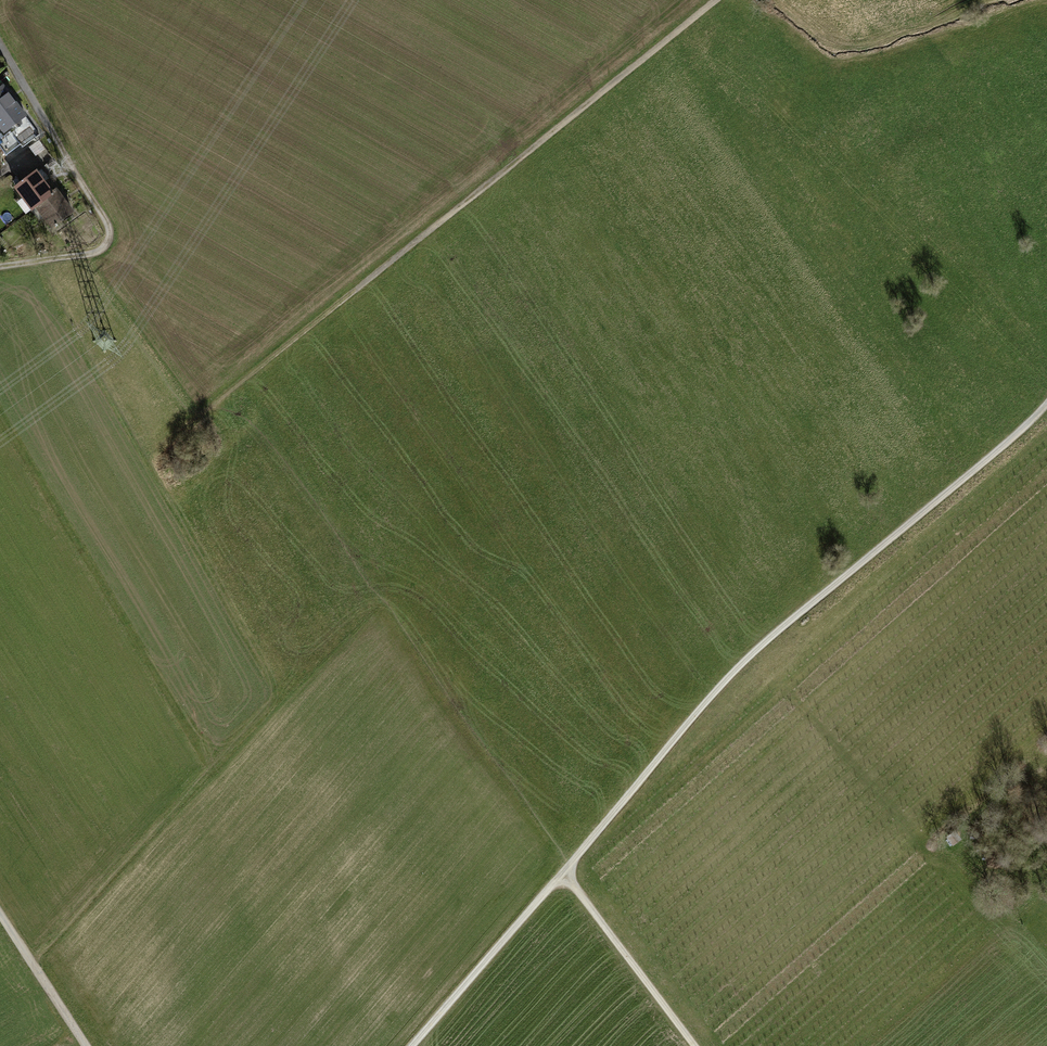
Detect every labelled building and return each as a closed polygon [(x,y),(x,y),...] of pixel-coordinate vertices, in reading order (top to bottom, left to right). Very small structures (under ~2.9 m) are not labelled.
[(3,86),(0,88),(0,126),(5,132),(25,116),(3,86)] [(10,131),(0,139),(0,147),(6,155),(20,144),(10,131)] [(44,148),(39,141),(34,144),(40,151),(44,148)] [(38,204),(52,193),(36,172),(16,187),(24,198),(26,196),(34,207),(38,204)] [(52,193),(38,204),(47,215),(44,217),(52,227),(72,212),(56,190),(52,193)]
